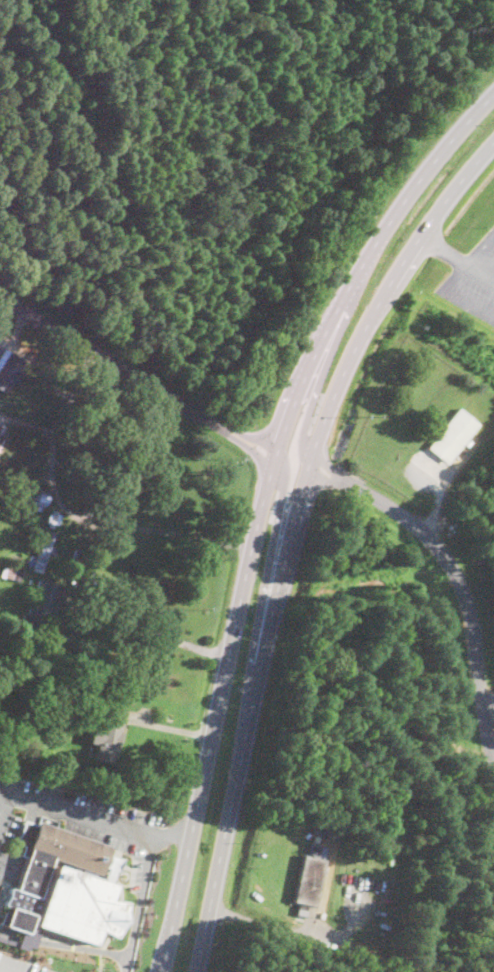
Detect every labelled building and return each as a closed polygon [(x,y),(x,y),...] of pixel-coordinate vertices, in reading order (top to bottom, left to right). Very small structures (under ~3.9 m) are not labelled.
[(3,347),(0,352),(0,389),(7,393),(26,360),(3,347)] [(448,463),(479,421),(458,406),(427,448),(448,463)] [(17,502),(45,507),(48,489),(20,484),(17,502)] [(33,570),(42,572),(55,531),(46,529),(33,570)] [(47,630),(58,582),(36,577),(25,624),(47,630)] [(95,944),(101,930),(115,938),(124,921),(126,901),(110,899),(115,884),(112,883),(116,870),(119,871),(121,858),(109,854),(112,846),(37,820),(35,824),(24,820),(18,845),(28,848),(16,889),(9,888),(3,904),(11,906),(3,925),(27,932),(31,923),(95,944)] [(302,853),(292,902),(302,904),(302,905),(316,908),(327,859),(318,857),(321,846),(311,844),(308,854),(302,853)]
